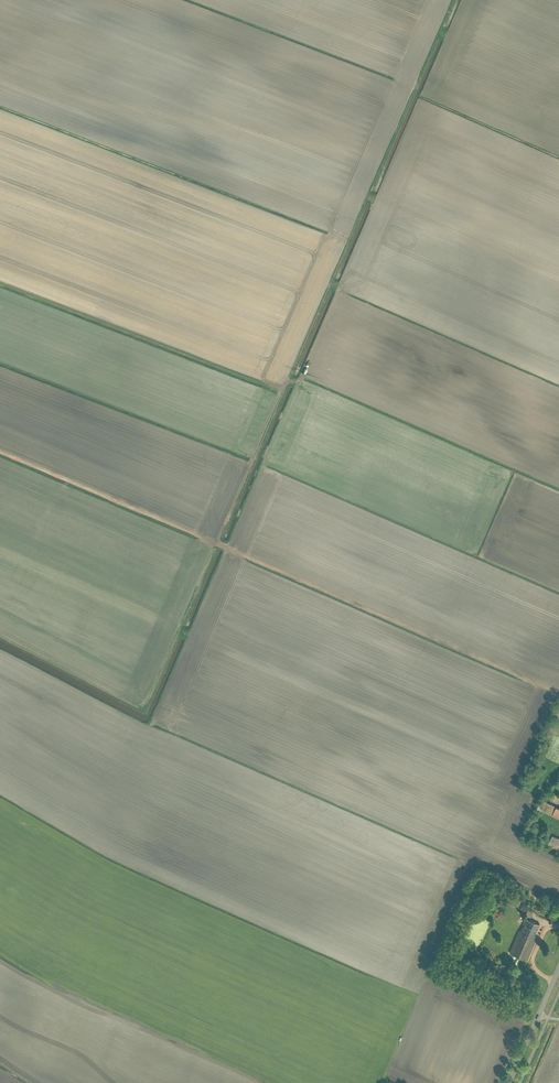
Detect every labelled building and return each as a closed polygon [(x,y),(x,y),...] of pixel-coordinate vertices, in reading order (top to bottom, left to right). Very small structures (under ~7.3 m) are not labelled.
[(548,803),(544,811),(558,818),(558,808),(548,803)] [(527,957),(537,935),(534,934),(539,924),(524,918),(522,923),(524,924),(522,929),(520,928),(510,950),(527,957)]
